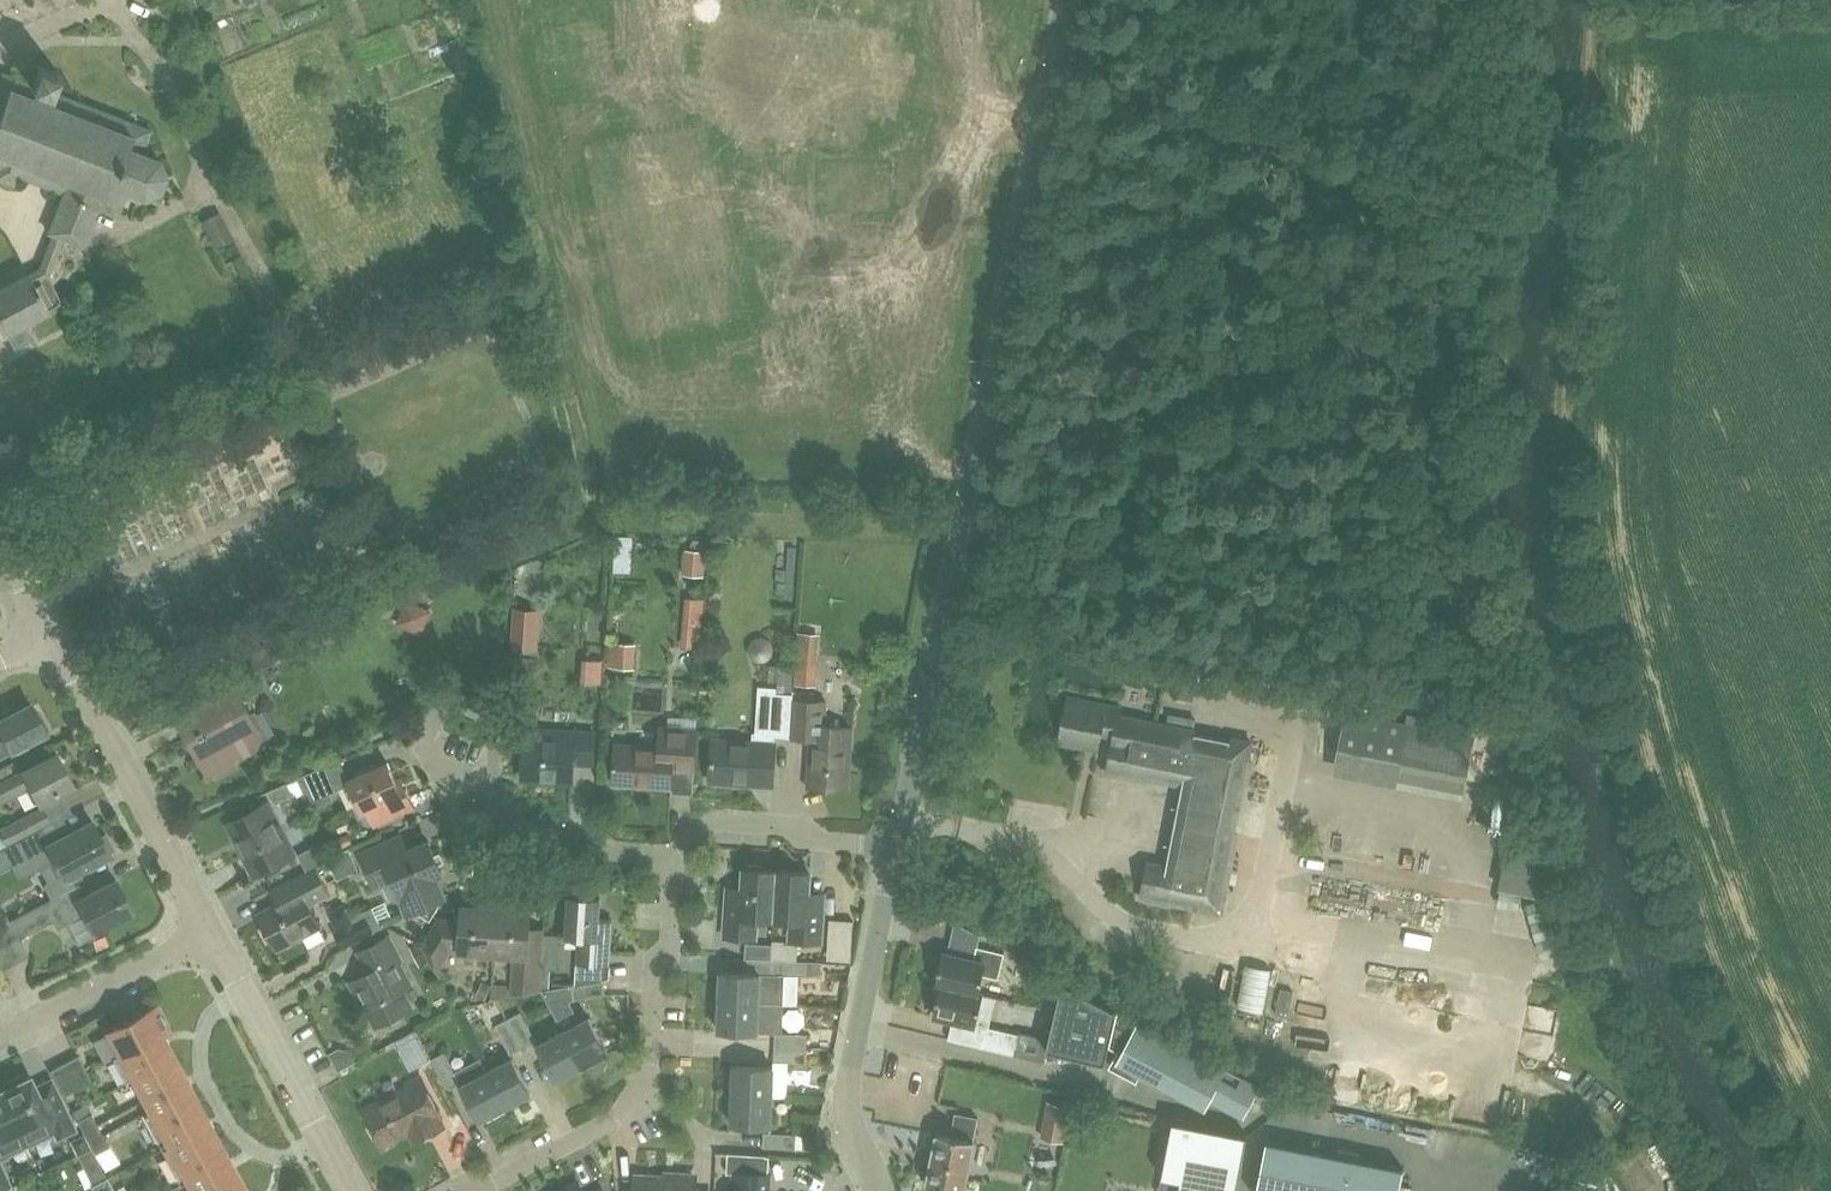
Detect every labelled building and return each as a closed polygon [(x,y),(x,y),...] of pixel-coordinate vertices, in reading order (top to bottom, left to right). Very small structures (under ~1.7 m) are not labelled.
[(63,237),(83,245),(98,205),(118,213),(127,191),(144,197),(160,191),(167,175),(159,159),(143,153),(152,130),(53,91),(60,73),(40,65),(33,83),(2,71),(0,76),(0,178),(13,183),(17,174),(63,192),(48,232),(52,233),(63,237)] [(215,247),(234,237),(220,211),(201,221),(215,247)] [(63,237),(52,233),(39,267),(29,273),(28,272),(0,287),(0,329),(3,335),(7,332),(16,348),(34,338),(26,322),(49,310),(48,309),(62,302),(48,276),(63,237)] [(353,458),(346,462),(336,466),(332,457),(312,466),(316,476),(304,482),(311,498),(323,492),(328,502),(331,500),(348,493),(346,490),(364,482),(353,458)] [(715,578),(716,550),(696,550),(695,577),(715,578)] [(432,610),(407,598),(396,624),(421,635),(432,610)] [(517,609),(514,647),(536,649),(539,610),(517,609)] [(794,684),(816,686),(820,634),(798,632),(794,684)] [(644,673),(648,644),(636,642),(632,671),(644,673)] [(773,736),(790,737),(793,699),(793,689),(795,665),(780,663),(778,688),(757,687),(757,703),(774,704),(773,736)] [(237,766),(235,761),(266,744),(236,687),(179,718),(209,775),(215,772),(217,777),(237,766)] [(814,691),(793,689),(793,699),(790,737),(812,738),(809,787),(847,789),(851,727),(824,725),(826,701),(813,701),(814,691)] [(1107,772),(1121,775),(1147,780),(1147,776),(1183,783),(1167,865),(1148,862),(1141,897),(1222,913),(1238,833),(1234,832),(1244,784),(1248,784),(1252,761),(1248,760),(1252,741),(1232,737),(1231,740),(1195,733),(1196,730),(1121,715),(1122,708),(1069,698),(1060,741),(1098,748),(1102,732),(1114,735),(1107,772)] [(45,731),(30,702),(0,718),(0,754),(11,748),(11,749),(45,731)] [(1400,767),(1402,759),(1469,772),(1477,725),(1411,713),(1409,723),(1345,711),(1337,755),(1400,767)] [(695,771),(697,729),(668,727),(667,746),(615,743),(613,784),(672,787),(673,769),(695,771)] [(593,763),(595,732),(574,731),(574,738),(525,735),(522,779),(573,781),(574,762),(593,763)] [(773,784),(775,743),(713,740),(711,781),(773,784)] [(30,784),(39,802),(73,784),(56,751),(22,769),(22,770),(0,782),(0,800),(30,784)] [(375,826),(414,808),(401,777),(396,779),(388,761),(348,778),(363,812),(368,810),(375,826)] [(321,769),(299,778),(307,796),(329,787),(321,769)] [(268,791),(275,804),(293,794),(288,782),(271,790),(268,791)] [(255,873),(294,853),(268,804),(229,824),(255,873)] [(0,827),(0,832),(7,846),(29,834),(51,822),(42,805),(0,827)] [(51,897),(67,889),(65,885),(82,876),(78,870),(110,853),(109,851),(114,848),(106,833),(101,836),(92,820),(36,849),(29,834),(7,846),(0,849),(0,869),(0,870),(11,864),(18,878),(40,866),(49,882),(44,884),(51,897)] [(401,835),(360,853),(375,888),(393,880),(408,914),(420,909),(431,917),(441,900),(450,897),(440,875),(443,874),(428,840),(407,850),(401,835)] [(306,870),(316,865),(328,859),(327,857),(319,843),(298,854),(306,870)] [(359,870),(349,848),(327,857),(337,879),(359,870)] [(757,918),(774,919),(777,871),(762,870),(762,864),(747,864),(747,869),(745,869),(743,900),(727,899),(725,936),(756,938),(757,918)] [(309,904),(330,893),(316,865),(270,889),(278,904),(260,914),(278,948),(320,925),(309,904)] [(821,942),(823,905),(808,905),(810,873),(777,871),(774,919),(792,920),(791,940),(821,942)] [(53,919),(57,927),(84,913),(93,930),(132,910),(115,878),(80,897),(75,886),(80,884),(79,883),(51,897),(51,898),(9,920),(0,925),(0,961),(24,948),(21,941),(24,939),(22,935),(53,919)] [(601,898),(568,896),(566,935),(579,936),(576,984),(604,978),(604,965),(610,965),(612,918),(600,918),(601,898)] [(357,918),(338,928),(335,929),(343,945),(382,925),(384,924),(380,921),(362,910),(350,904),(357,918)] [(423,944),(436,970),(443,984),(448,981),(442,968),(438,967),(450,950),(494,952),(497,908),(463,906),(462,919),(439,918),(423,944)] [(3,908),(0,909),(0,925),(9,920),(3,908)] [(542,969),(544,933),(529,932),(531,910),(497,908),(494,952),(516,953),(513,994),(540,989),(542,969)] [(96,947),(109,943),(105,933),(92,938),(96,947)] [(376,1026),(412,1006),(401,985),(410,981),(399,961),(401,960),(388,936),(359,952),(369,972),(350,982),(362,1005),(364,1004),(376,1026)] [(420,966),(430,961),(420,940),(409,945),(420,966)] [(791,944),(772,943),(772,946),(772,959),(791,959),(791,944)] [(943,953),(936,983),(979,992),(983,974),(999,978),(1005,952),(977,946),(974,960),(943,953)] [(747,959),(747,973),(721,971),(720,1001),(784,1004),(785,974),(810,975),(810,961),(772,960),(748,959),(747,959)] [(542,969),(540,989),(550,987),(551,970),(542,969)] [(1276,1019),(1279,975),(1254,973),(1251,1018),(1276,1019)] [(576,984),(571,985),(574,999),(606,994),(604,978),(576,984)] [(962,1042),(984,1047),(1030,1057),(1035,1036),(989,1026),(977,1024),(984,994),(936,983),(942,985),(935,1014),(967,1021),(962,1042)] [(1119,1018),(1063,989),(1048,1057),(1107,1071),(1119,1018)] [(774,1032),(783,1032),(784,1004),(720,1001),(719,1030),(774,1032)] [(169,1028),(156,1004),(108,1030),(120,1053),(169,1028)] [(508,1018),(523,1047),(536,1040),(521,1011),(508,1018)] [(564,1030),(582,1066),(609,1052),(590,1017),(564,1030)] [(523,1047),(508,1018),(495,1025),(511,1053),(523,1047)] [(1139,1021),(1118,1061),(1205,1108),(1210,1098),(1243,1115),(1259,1085),(1139,1021)] [(133,1077),(173,1055),(162,1033),(169,1029),(169,1028),(120,1053),(113,1057),(126,1082),(133,1078),(133,1077)] [(582,1066),(564,1030),(538,1044),(556,1079),(582,1066)] [(806,1033),(775,1033),(774,1047),(806,1047),(806,1033)] [(806,1047),(774,1047),(774,1062),(806,1062),(806,1047)] [(447,1087),(460,1080),(462,1084),(461,1085),(480,1120),(506,1106),(487,1071),(488,1070),(481,1056),(454,1071),(445,1052),(432,1059),(447,1087)] [(77,1054),(64,1061),(78,1087),(91,1080),(77,1054)] [(185,1077),(173,1055),(133,1077),(133,1078),(144,1099),(185,1077)] [(513,1057),(488,1070),(487,1071),(506,1106),(532,1092),(513,1057)] [(78,1087),(64,1061),(50,1069),(64,1095),(78,1087)] [(733,1095),(773,1096),(774,1067),(734,1065),(733,1095)] [(786,1092),(796,1091),(795,1067),(784,1068),(786,1092)] [(26,1147),(53,1134),(56,1139),(77,1129),(55,1082),(39,1089),(33,1076),(31,1078),(29,1073),(1,1086),(3,1090),(0,1092),(26,1147)] [(416,1141),(443,1126),(437,1115),(441,1113),(422,1077),(407,1085),(408,1087),(364,1111),(382,1145),(410,1130),(416,1141)] [(210,1123),(191,1087),(143,1112),(162,1148),(210,1123)] [(0,1092),(0,1190),(13,1184),(1,1159),(26,1147),(0,1092)] [(773,1096),(733,1095),(732,1124),(771,1126),(773,1096)] [(1072,1107),(1047,1103),(1040,1141),(1065,1145),(1072,1107)] [(82,1128),(96,1121),(91,1112),(77,1120),(82,1128)] [(956,1113),(952,1135),(937,1132),(927,1185),(933,1186),(932,1190),(953,1190),(958,1190),(964,1190),(978,1117),(956,1113)] [(1172,1119),(1161,1176),(1180,1180),(1178,1190),(1237,1190),(1247,1133),(1172,1119)] [(88,1138),(102,1132),(96,1121),(82,1128),(88,1138)] [(228,1158),(210,1123),(162,1148),(181,1183),(228,1158)] [(102,1132),(88,1138),(96,1153),(109,1145),(102,1132)] [(796,1148),(796,1146),(815,1148),(816,1140),(796,1134),(764,1132),(764,1147),(796,1148)] [(1267,1141),(1257,1190),(1399,1190),(1403,1168),(1267,1141)] [(99,1164),(91,1147),(77,1154),(85,1171),(99,1164)] [(728,1153),(727,1171),(734,1172),(733,1190),(769,1190),(769,1174),(766,1173),(767,1155),(728,1153)] [(193,1189),(194,1190),(244,1190),(245,1190),(233,1168),(193,1189)] [(695,1176),(680,1175),(680,1178),(637,1175),(636,1190),(694,1190),(695,1176)] [(579,1181),(561,1190),(585,1190),(579,1181)]
